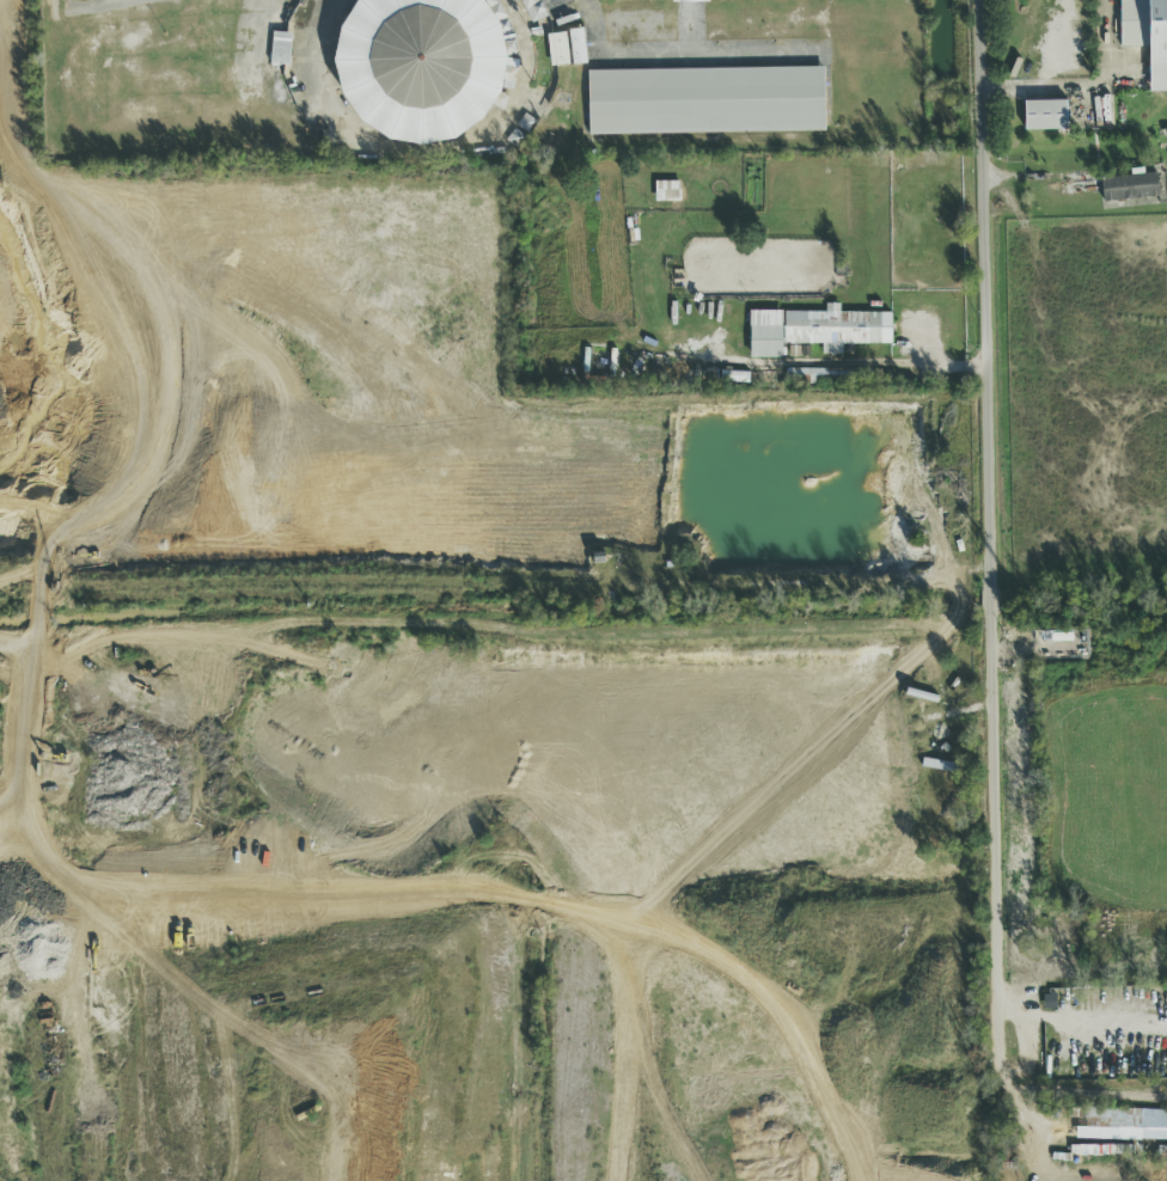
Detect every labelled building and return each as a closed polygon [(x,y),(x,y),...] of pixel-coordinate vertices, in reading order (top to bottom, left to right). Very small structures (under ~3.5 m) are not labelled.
[(344,16),(360,0),(482,0),(497,16),(509,60),(497,104),(465,136),(421,148),(377,136),(344,104),(332,60),(344,16)] [(548,16),(538,0),(521,0),(535,23),(548,16)] [(1148,93),(1148,0),(1166,0),(1166,93),(1148,93)] [(586,65),(584,30),(570,30),(571,66),(586,65)] [(291,34),(272,34),(271,66),(290,66),(291,34)] [(547,36),(551,68),(570,65),(566,34),(547,36)] [(586,74),(825,68),(826,137),(588,143),(586,74)] [(1067,101),(1024,102),(1024,132),(1067,131),(1067,101)] [(1103,202),(1158,199),(1157,175),(1101,178),(1103,202)] [(680,183),(655,183),(656,202),(680,202),(680,183)] [(750,312),(750,359),(783,359),(783,345),(823,345),(823,355),(842,356),(842,345),(891,345),(891,314),(840,314),(840,305),(826,305),(826,313),(750,312)] [(1088,1140),(1166,1142),(1166,1112),(1112,1110),(1111,1130),(1089,1129),(1088,1140)]
